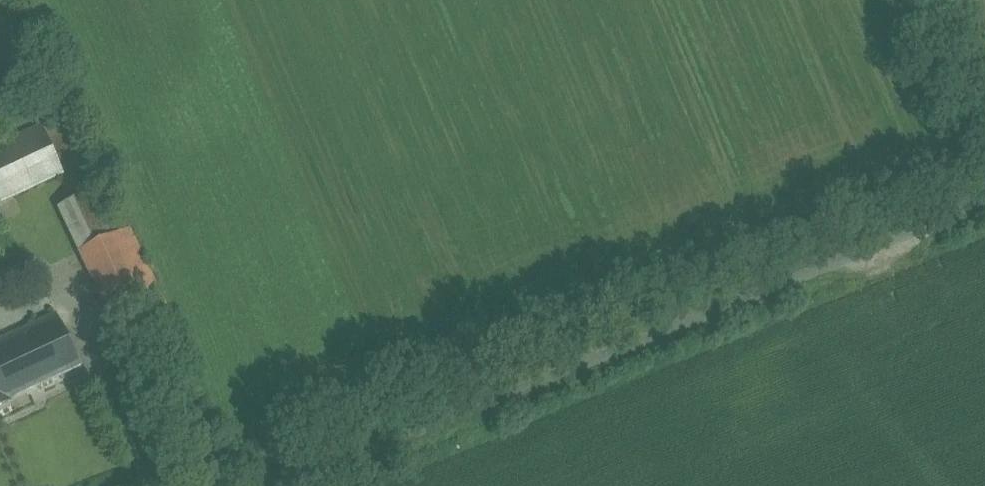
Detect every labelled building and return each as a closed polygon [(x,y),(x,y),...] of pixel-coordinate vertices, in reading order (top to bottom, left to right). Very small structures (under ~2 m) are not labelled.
[(49,133),(0,154),(0,204),(67,176),(49,133)] [(80,196),(53,209),(110,336),(158,314),(124,240),(104,249),(80,196)] [(60,328),(0,354),(0,408),(80,373),(60,328)]
